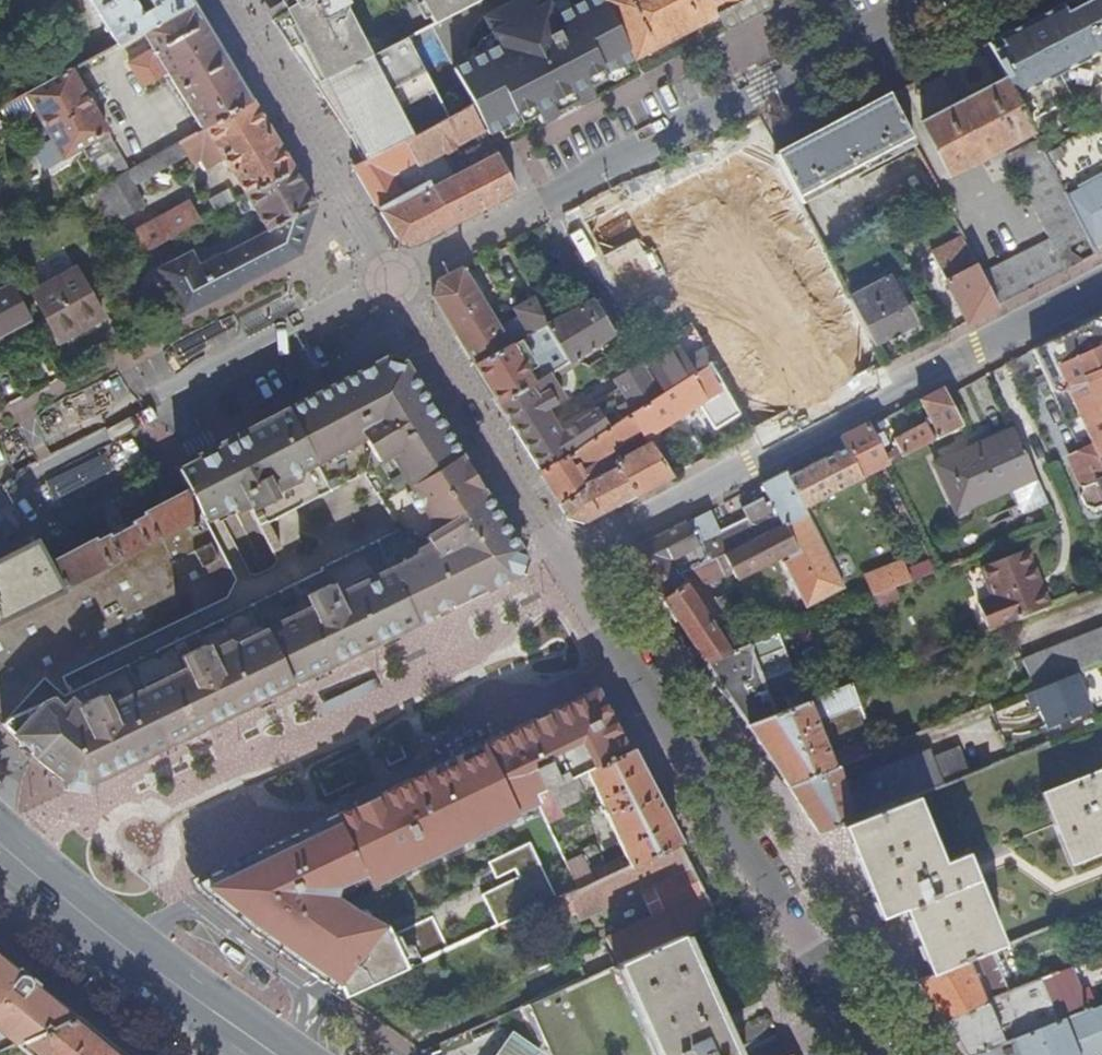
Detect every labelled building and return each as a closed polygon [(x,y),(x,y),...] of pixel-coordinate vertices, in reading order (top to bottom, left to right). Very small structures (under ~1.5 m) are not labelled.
[(193,5),(190,0),(89,0),(118,46),(142,33),(193,5)] [(293,2),(268,20),(315,83),(362,59),(406,36),(440,18),(476,0),(291,0),(293,2)] [(484,135),(516,118),(514,113),(530,104),(539,122),(557,113),(558,109),(570,102),(575,104),(592,95),(583,77),(601,68),(603,73),(632,57),(603,0),(582,0),(553,15),(545,0),(512,0),(481,16),(495,45),(449,69),(469,106),(484,135)] [(723,15),(752,0),(603,0),(632,57),(713,16),(714,19),(723,15)] [(1073,0),(1069,0),(1037,17),(984,44),(987,50),(1075,4),(1073,0)] [(1075,4),(1101,56),(1101,0),(1083,0),(1075,4)] [(1075,4),(987,50),(1003,81),(1018,108),(1029,103),(1036,116),(1101,82),(1097,71),(1101,68),(1101,56),(1075,4)] [(201,128),(205,126),(251,100),(193,5),(142,33),(154,53),(130,67),(144,90),(168,74),(201,128)] [(423,69),(406,36),(362,59),(369,71),(374,69),(379,79),(380,79),(388,94),(340,118),(350,132),(362,126),(366,134),(403,116),(398,107),(433,88),(423,69)] [(362,59),(315,83),(340,118),(388,94),(380,79),(379,79),(374,69),(369,71),(362,59)] [(71,72),(11,106),(17,118),(36,108),(56,143),(38,153),(46,167),(82,147),(104,185),(125,173),(128,171),(71,72)] [(1023,134),(1029,130),(1018,108),(1003,81),(921,124),(947,172),(1023,134)] [(398,107),(403,116),(438,98),(433,88),(398,107)] [(912,143),(887,95),(817,131),(778,151),(773,154),(798,203),(829,187),(831,191),(835,189),(833,185),(912,143)] [(225,158),(246,195),(293,169),(251,100),(205,126),(221,154),(216,157),(219,162),(225,158)] [(413,244),(514,191),(493,152),(484,135),(469,106),(449,116),(412,135),(404,139),(414,159),(417,165),(439,153),(473,136),(485,158),(452,175),(430,187),(426,179),(425,180),(419,183),(407,190),(376,207),(381,216),(397,240),(413,244)] [(403,116),(366,134),(377,153),(404,139),(412,135),(403,116)] [(1101,250),(1101,128),(1099,123),(1041,153),(1085,238),(1093,255),(1101,250)] [(350,132),(354,140),(366,134),(362,126),(350,132)] [(1029,130),(1023,134),(1028,144),(1006,155),(1048,237),(980,273),(997,305),(1081,261),(1069,247),(1085,238),(1041,153),(1038,148),(1032,135),(1029,130)] [(195,132),(160,153),(166,164),(201,143),(195,132)] [(366,134),(354,140),(363,160),(377,153),(366,134)] [(353,165),(376,207),(407,190),(395,169),(414,159),(404,139),(377,153),(363,160),(353,165)] [(128,171),(125,173),(131,183),(166,164),(160,153),(128,171)] [(439,153),(417,165),(422,174),(425,180),(426,179),(430,187),(452,175),(439,153)] [(159,270),(182,316),(275,268),(302,254),(284,221),(315,205),(293,169),(246,195),(267,230),(198,266),(191,253),(159,270)] [(119,221),(122,219),(122,218),(144,206),(131,183),(125,173),(104,185),(100,187),(115,214),(117,215),(119,220),(119,221)] [(416,178),(419,183),(425,180),(422,174),(416,178)] [(100,187),(83,197),(98,223),(115,214),(100,187)] [(131,232),(142,252),(200,221),(190,202),(131,232)] [(284,221),(302,254),(316,206),(315,205),(284,221)] [(898,213),(882,221),(897,249),(912,241),(898,213)] [(934,258),(966,321),(997,305),(980,273),(968,250),(962,252),(959,247),(954,250),(953,248),(934,258)] [(508,345),(460,268),(436,280),(431,297),(473,364),(508,345)] [(78,271),(32,296),(59,346),(105,321),(78,271)] [(887,277),(848,298),(873,345),(893,335),(891,332),(911,323),(887,277)] [(30,320),(9,284),(0,289),(0,336),(30,320)] [(512,309),(527,335),(545,326),(544,324),(540,314),(533,298),(512,309)] [(613,330),(595,300),(579,309),(577,307),(544,324),(545,326),(554,342),(565,361),(566,362),(573,357),(595,342),(598,345),(607,339),(610,343),(614,340),(608,333),(613,330)] [(1033,350),(1052,391),(1064,386),(1066,390),(1067,392),(1101,376),(1101,312),(1033,350)] [(662,392),(709,363),(688,324),(669,336),(672,341),(671,342),(674,348),(644,366),(662,392)] [(508,345),(473,364),(490,391),(497,403),(532,382),(521,362),(554,342),(545,326),(527,335),(508,345)] [(32,757),(74,791),(519,574),(521,565),(494,525),(465,482),(471,479),(457,455),(459,454),(429,408),(400,361),(393,357),(383,358),(215,446),(217,450),(176,471),(186,490),(202,517),(62,589),(0,621),(0,724),(32,757)] [(634,410),(630,413),(642,431),(644,434),(697,401),(710,427),(737,412),(709,363),(662,392),(658,395),(634,410)] [(634,410),(658,395),(637,366),(613,380),(623,394),(634,410)] [(532,382),(497,403),(512,427),(544,408),(562,397),(547,372),(532,382)] [(1067,392),(1093,446),(1098,458),(1101,456),(1101,376),(1067,392)] [(839,437),(845,448),(846,447),(863,478),(884,467),(962,426),(947,395),(943,388),(919,400),(936,431),(931,434),(926,425),(894,441),(898,448),(893,450),(893,451),(884,456),(880,447),(885,445),(878,431),(874,424),(869,426),(867,422),(839,437)] [(612,400),(625,416),(630,413),(634,410),(623,394),(612,400)] [(531,453),(528,454),(538,470),(625,416),(612,400),(597,401),(552,423),(530,435),(535,444),(531,453)] [(544,408),(512,427),(524,448),(528,454),(531,453),(535,444),(530,435),(552,423),(544,408)] [(625,416),(538,470),(567,516),(584,520),(669,474),(649,442),(615,464),(617,467),(585,486),(580,476),(607,456),(605,453),(632,432),(634,436),(642,431),(630,413),(625,416)] [(884,419),(874,424),(878,431),(887,426),(884,419)] [(1036,478),(1013,429),(934,465),(957,514),(1036,478)] [(1071,456),(1074,463),(1071,465),(1081,485),(1079,486),(1081,489),(1080,496),(1084,507),(1090,509),(1091,512),(1101,508),(1101,468),(1098,458),(1093,446),(1080,452),(1071,456)] [(787,478),(803,509),(863,478),(846,447),(845,448),(788,477),(787,478)] [(371,489),(372,490),(374,488),(363,471),(345,481),(346,483),(362,475),(371,489)] [(728,553),(806,515),(803,509),(787,478),(788,477),(785,471),(760,484),(772,505),(766,508),(762,499),(741,509),(748,522),(721,535),(728,553)] [(521,565),(523,557),(483,493),(481,495),(471,479),(465,482),(494,525),(521,565)] [(49,561),(62,589),(202,517),(186,490),(141,513),(143,516),(129,523),(130,525),(108,537),(107,534),(94,541),(92,538),(49,561)] [(662,599),(705,664),(773,637),(765,624),(725,644),(714,628),(725,620),(701,585),(733,571),(737,578),(780,557),(806,607),(843,587),(807,514),(806,515),(728,553),(710,561),(678,577),(684,586),(662,599)] [(705,552),(710,561),(728,553),(721,535),(713,516),(690,528),(686,522),(638,547),(686,523),(698,546),(689,551),(693,557),(705,552)] [(631,551),(662,599),(684,586),(678,577),(710,561),(705,552),(693,557),(689,551),(698,546),(686,523),(638,547),(631,551)] [(62,589),(49,561),(38,539),(0,559),(0,621),(62,589)] [(990,633),(1052,609),(1029,549),(982,566),(994,597),(978,603),(990,633)] [(900,586),(908,583),(900,562),(892,566),(900,586)] [(866,577),(873,597),(889,590),(890,590),(900,586),(892,566),(866,577)] [(877,608),(894,602),(889,590),(873,597),(877,608)] [(1024,663),(1034,690),(1073,675),(1101,663),(1101,632),(1024,663)] [(740,717),(748,729),(811,703),(804,686),(784,694),(787,703),(773,709),(763,684),(794,671),(779,635),(773,637),(705,664),(718,683),(725,695),(740,717)] [(1034,690),(1030,692),(1046,730),(1089,713),(1073,675),(1034,690)] [(374,677),(320,704),(323,709),(325,713),(380,686),(374,677)] [(534,794),(629,750),(600,686),(197,879),(320,977),(329,984),(346,997),(408,968),(385,926),(335,894),(534,794)] [(748,729),(786,788),(837,768),(878,752),(874,741),(830,759),(816,723),(861,705),(854,687),(811,703),(748,729)] [(728,724),(740,717),(725,695),(713,703),(728,724)] [(534,794),(547,824),(560,817),(556,807),(591,790),(625,855),(591,872),(582,855),(566,863),(579,890),(678,843),(651,792),(629,750),(534,794)] [(790,795),(818,837),(844,826),(916,797),(966,777),(956,750),(930,760),(928,752),(843,786),(837,768),(786,788),(790,795)] [(1059,802),(1087,871),(1101,865),(1101,785),(1059,802)] [(933,976),(992,953),(1003,948),(966,853),(943,862),(916,797),(844,826),(870,892),(882,920),(905,911),(933,976)] [(531,842),(490,860),(500,884),(482,892),(496,925),(556,899),(531,842)] [(604,939),(617,964),(679,936),(718,918),(678,843),(579,890),(548,904),(556,919),(575,910),(579,918),(653,884),(664,911),(604,939)] [(408,930),(423,952),(444,937),(429,916),(408,930)] [(549,995),(525,1006),(545,1049),(548,1048),(551,1054),(733,1054),(731,1051),(679,936),(617,964),(549,995)] [(916,983),(940,1022),(1009,993),(992,953),(933,976),(916,983)] [(73,1017),(75,1016),(0,955),(0,1052),(14,1045),(73,1017)] [(961,1054),(977,1054),(1090,1010),(1086,1000),(1055,1014),(1038,980),(1009,993),(940,1022),(961,1054)] [(1090,1010),(977,1054),(1101,1054),(1101,1005),(1090,1010)] [(73,1017),(14,1045),(26,1054),(120,1054),(73,1017)] [(762,1045),(766,1054),(785,1054),(780,1039),(762,1045)]
